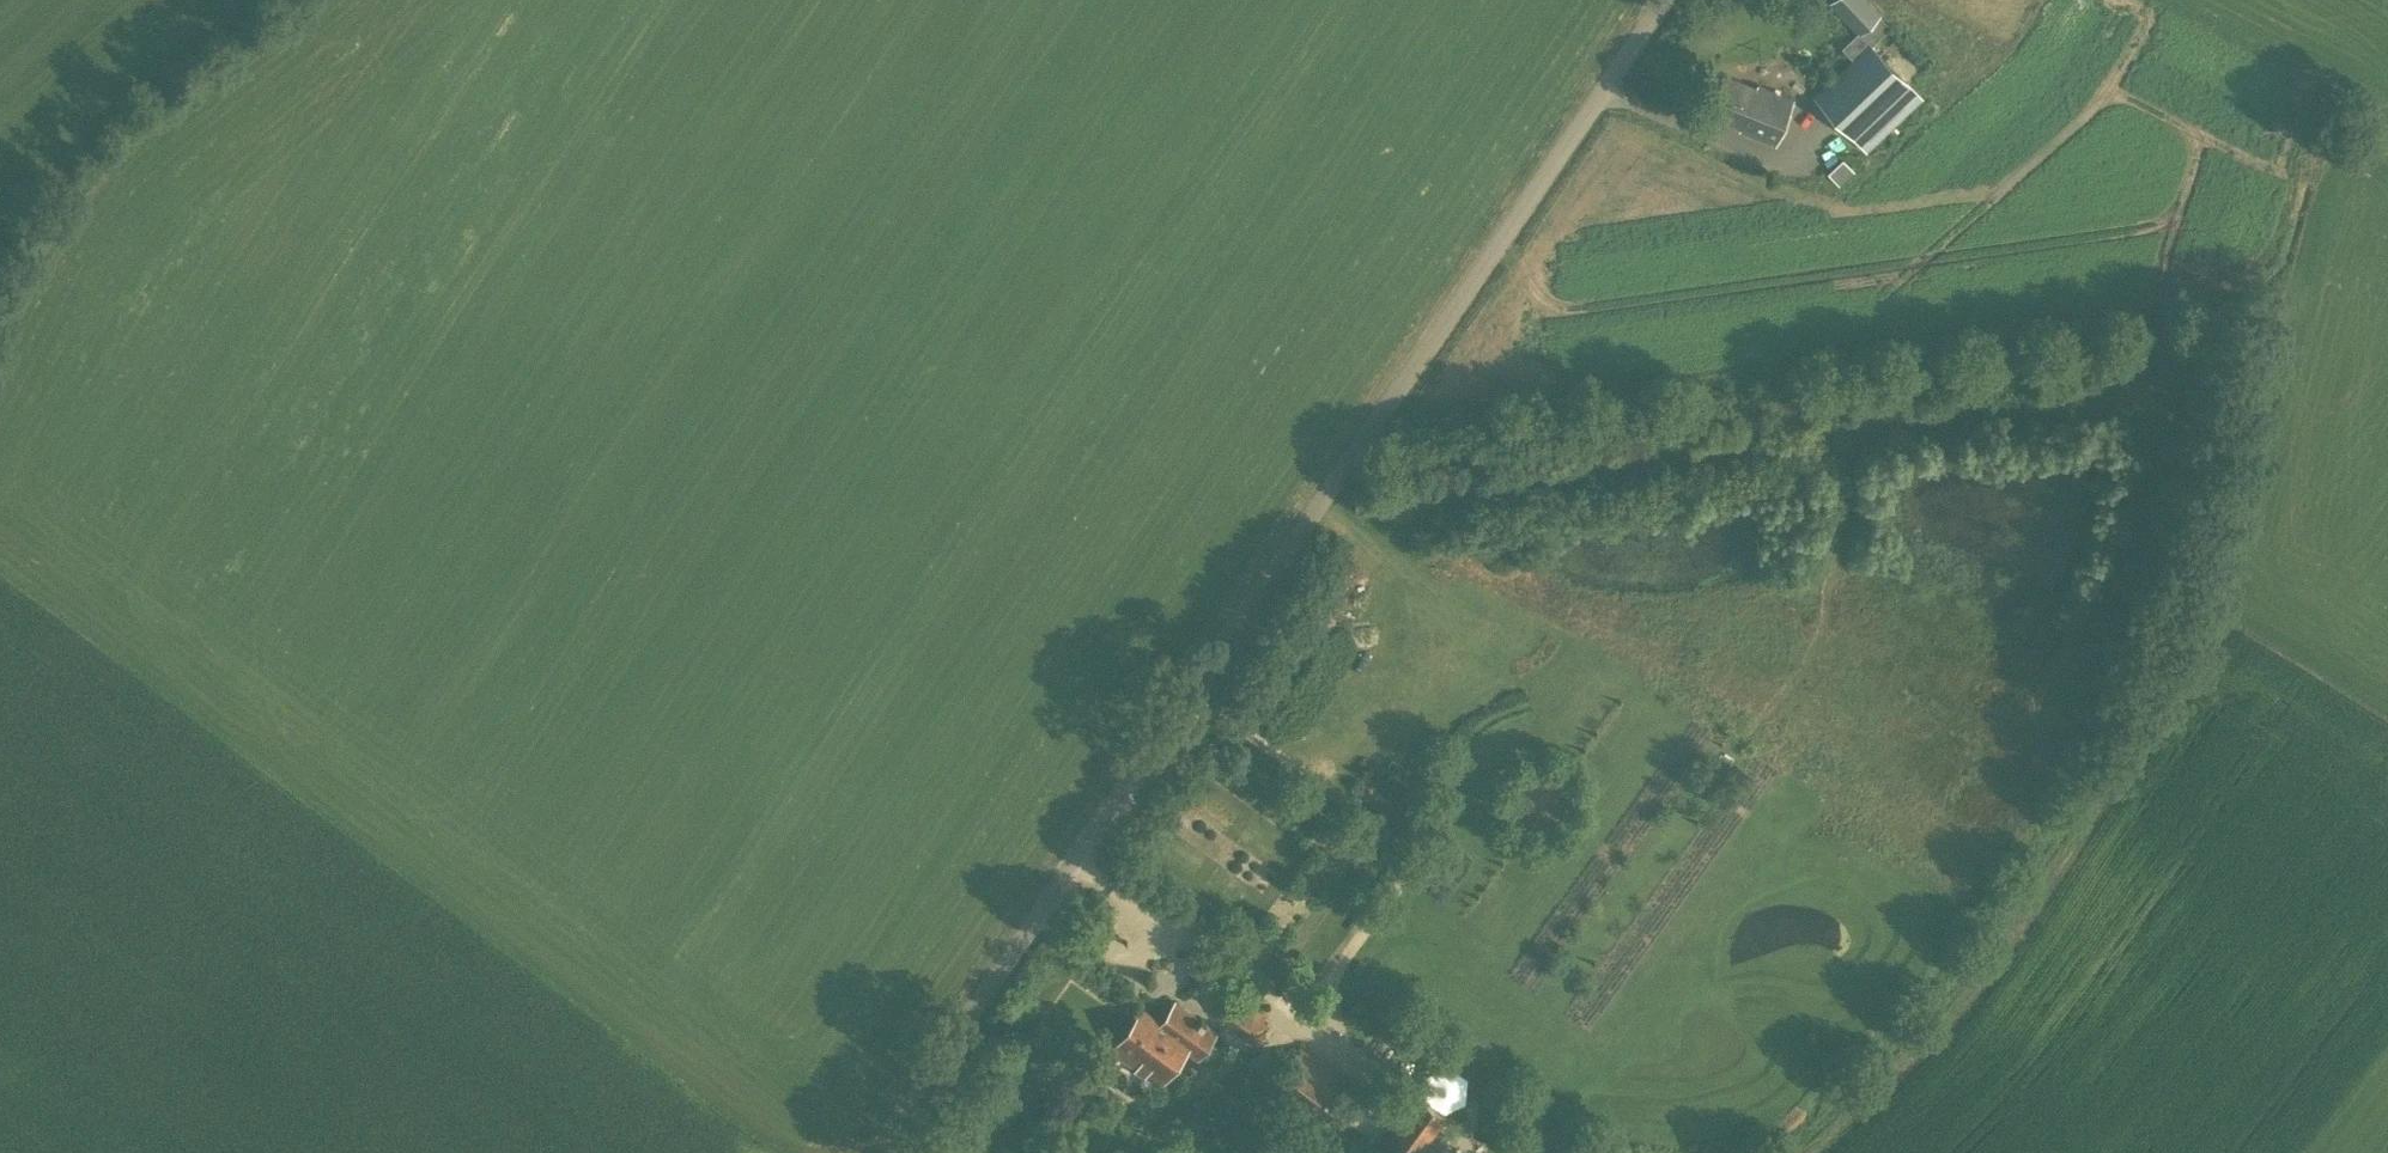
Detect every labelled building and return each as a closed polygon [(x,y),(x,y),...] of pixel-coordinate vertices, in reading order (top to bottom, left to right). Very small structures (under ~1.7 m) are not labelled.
[(1859,33),(1881,12),(1870,0),(1830,0),(1829,1),(1859,33)] [(1812,94),(1852,139),(1910,86),(1870,42),(1812,94)] [(1741,125),(1739,129),(1775,143),(1794,99),(1757,84),(1755,87),(1725,75),(1710,112),(1741,125)] [(1233,991),(1215,1015),(1255,1044),(1269,1025),(1263,1020),(1266,1015),(1233,991)] [(1216,1034),(1174,1004),(1161,1023),(1142,1009),(1113,1049),(1162,1084),(1185,1050),(1199,1060),(1216,1034)] [(1352,1083),(1301,1045),(1268,1088),(1318,1127),(1352,1083)] [(1418,1083),(1463,1109),(1478,1084),(1432,1058),(1418,1083)] [(1417,1092),(1387,1133),(1415,1152),(1418,1152),(1447,1114),(1417,1092)]
